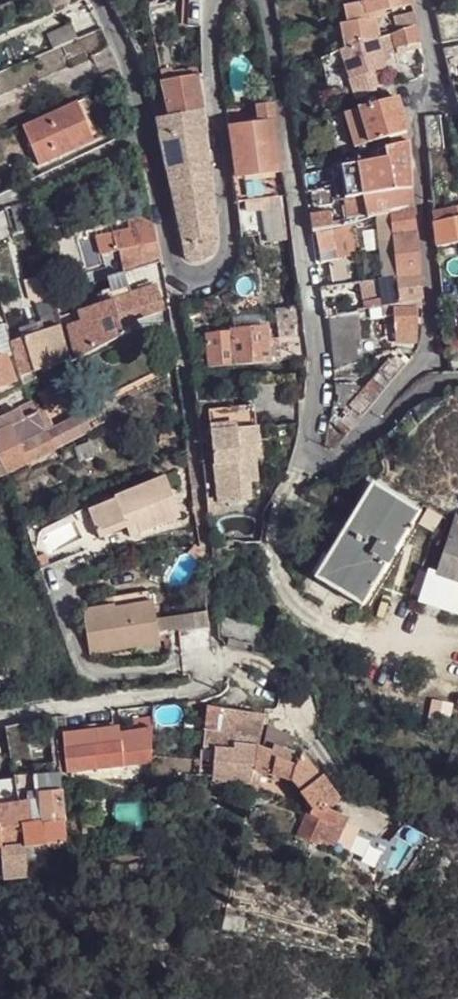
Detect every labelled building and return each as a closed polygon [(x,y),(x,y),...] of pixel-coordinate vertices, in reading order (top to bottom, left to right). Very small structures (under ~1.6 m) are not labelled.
[(411,0),(362,0),(362,1),(343,5),(346,22),(333,24),(341,48),(376,36),(372,18),(377,17),(376,12),(411,4),(411,0)] [(160,16),(159,6),(148,9),(150,18),(160,16)] [(416,24),(413,11),(394,18),(397,30),(416,24)] [(394,18),(382,21),(386,33),(397,30),(394,18)] [(80,37),(72,23),(49,33),(54,48),(80,37)] [(348,77),(355,98),(373,93),(370,84),(376,82),(372,71),(384,67),(383,60),(387,59),(387,54),(395,52),(397,62),(422,56),(416,24),(397,30),(386,33),(376,36),(341,48),(340,49),(348,77)] [(442,47),(446,65),(448,74),(457,72),(457,44),(442,47)] [(319,57),(328,83),(348,77),(340,49),(319,57)] [(168,114),(200,108),(197,84),(202,84),(200,77),(163,84),(165,95),(168,114)] [(450,79),(455,96),(457,96),(457,77),(450,79)] [(168,114),(165,95),(150,98),(154,116),(168,114)] [(403,119),(396,96),(344,112),(354,146),(383,137),(406,131),(403,119)] [(275,121),(272,101),(255,103),(257,123),(275,121)] [(24,127),(41,165),(72,152),(65,136),(88,126),(79,102),(24,127)] [(213,207),(203,107),(200,108),(168,114),(154,116),(158,134),(175,215),(213,207)] [(442,146),(439,114),(423,116),(426,148),(442,146)] [(280,171),(273,124),(275,124),(275,121),(257,123),(229,128),(235,175),(232,176),(232,182),(239,181),(238,177),(280,171)] [(65,136),(72,152),(95,141),(88,126),(65,136)] [(383,137),(386,147),(408,142),(406,135),(406,131),(383,137)] [(352,199),(362,198),(411,188),(408,142),(386,147),(375,151),(377,161),(347,166),(352,199)] [(333,186),(330,169),(301,176),(304,194),(310,192),(329,187),(333,186)] [(284,195),(280,171),(238,177),(239,181),(232,182),(235,200),(284,195)] [(342,184),(333,186),(329,187),(333,205),(345,202),(345,200),(342,184)] [(333,205),(329,187),(310,192),(314,209),(333,205)] [(413,207),(411,188),(362,198),(365,214),(366,219),(377,217),(413,207)] [(284,195),(235,200),(239,228),(270,223),(272,239),(291,237),(289,220),(284,195)] [(365,214),(362,198),(352,199),(345,200),(345,202),(345,206),(349,224),(361,221),(366,219),(365,214)] [(36,228),(30,202),(11,206),(18,233),(36,228)] [(432,211),(436,246),(457,242),(457,210),(457,205),(432,211)] [(217,237),(213,207),(175,215),(180,242),(217,237)] [(419,271),(413,207),(377,217),(385,277),(419,271)] [(330,211),(314,215),(308,216),(311,234),(314,232),(333,228),(330,211)] [(160,261),(153,224),(143,217),(128,219),(130,228),(112,232),(116,250),(118,250),(123,272),(160,261)] [(360,280),(349,224),(333,228),(314,232),(319,252),(334,249),(336,258),(328,260),(332,285),(354,281),(360,280)] [(116,250),(112,232),(98,234),(101,253),(116,250)] [(217,237),(180,242),(182,250),(184,257),(187,259),(197,260),(210,255),(215,246),(217,237)] [(385,277),(368,280),(372,307),(390,303),(420,297),(422,296),(419,271),(385,277)] [(163,308),(155,285),(127,293),(122,275),(107,276),(110,287),(120,327),(125,326),(137,321),(135,318),(163,308)] [(48,276),(40,278),(44,296),(53,294),(48,276)] [(40,278),(30,280),(34,298),(44,296),(40,278)] [(357,298),(354,281),(332,285),(319,287),(320,297),(322,305),(357,298)] [(67,324),(75,357),(121,333),(120,327),(110,287),(101,290),(103,299),(78,309),(81,318),(67,324)] [(420,307),(420,297),(390,303),(392,310),(415,308),(420,307)] [(372,307),(369,308),(371,318),(391,315),(392,310),(390,303),(372,307)] [(297,359),(295,339),(304,338),(300,306),(278,308),(281,341),(283,360),(297,359)] [(34,371),(68,359),(56,308),(39,312),(40,317),(41,319),(19,327),(22,337),(12,340),(21,373),(34,369),(34,371)] [(415,322),(415,308),(392,310),(391,315),(395,342),(414,340),(415,322)] [(358,310),(329,315),(334,368),(361,357),(358,310)] [(7,326),(0,328),(0,346),(11,343),(7,326)] [(232,333),(235,356),(235,364),(270,361),(267,327),(232,331),(232,333)] [(209,367),(231,365),(230,355),(235,356),(232,333),(206,335),(209,367)] [(307,358),(304,338),(295,339),(297,359),(307,358)] [(457,372),(457,351),(448,352),(450,373),(457,372)] [(16,380),(6,355),(0,357),(0,386),(16,380)] [(405,363),(397,357),(386,364),(366,389),(351,406),(352,408),(362,417),(405,363)] [(358,382),(333,384),(334,401),(333,401),(331,414),(330,421),(346,434),(362,417),(352,408),(351,406),(366,389),(358,382)] [(6,473),(90,432),(83,415),(54,429),(46,411),(25,420),(20,408),(0,418),(0,427),(2,431),(0,432),(0,461),(6,473)] [(207,430),(215,504),(248,500),(247,484),(255,483),(252,459),(258,458),(255,426),(207,430)] [(75,446),(79,457),(95,452),(91,440),(75,446)] [(172,499),(167,482),(133,492),(139,509),(172,499)] [(139,509),(133,492),(114,497),(115,501),(87,509),(96,536),(123,528),(134,525),(137,536),(179,524),(172,499),(139,509)] [(320,592),(366,617),(421,523),(375,496),(320,592)] [(134,525),(123,528),(127,539),(137,536),(134,525)] [(423,610),(451,619),(457,596),(457,534),(441,588),(432,585),(423,610)] [(45,551),(35,554),(39,566),(49,562),(45,551)] [(113,595),(114,604),(114,609),(125,607),(124,605),(154,600),(152,589),(113,595)] [(82,608),(89,652),(90,652),(136,645),(136,648),(160,645),(154,600),(124,605),(125,607),(114,609),(114,604),(95,606),(82,608)] [(226,639),(252,645),(257,628),(217,616),(219,638),(226,639)] [(224,649),(249,654),(252,645),(226,639),(224,649)] [(265,737),(261,736),(262,716),(239,712),(224,709),(207,706),(203,730),(202,748),(213,751),(234,749),(233,759),(255,762),(253,770),(256,772),(268,778),(277,778),(290,782),(305,789),(307,792),(303,795),(309,807),(296,839),(334,855),(336,848),(348,853),(358,830),(346,824),(348,816),(335,811),(344,801),(327,778),(324,780),(306,757),(302,762),(300,758),(289,753),(295,741),(266,728),(265,737)] [(62,735),(67,774),(149,764),(152,728),(150,717),(135,719),(136,730),(120,732),(119,727),(62,735)] [(31,757),(25,724),(4,729),(9,755),(10,760),(31,757)] [(0,730),(0,768),(5,768),(3,756),(9,755),(4,729),(0,730)] [(229,784),(233,759),(224,758),(214,761),(213,781),(226,784),(229,784)] [(33,770),(12,772),(13,774),(17,803),(36,800),(34,776),(33,770)] [(34,776),(36,800),(17,803),(13,774),(0,776),(0,852),(1,852),(4,872),(27,868),(24,848),(45,844),(64,842),(62,795),(60,773),(34,776)] [(226,784),(213,781),(210,781),(208,791),(225,792),(226,784)]
